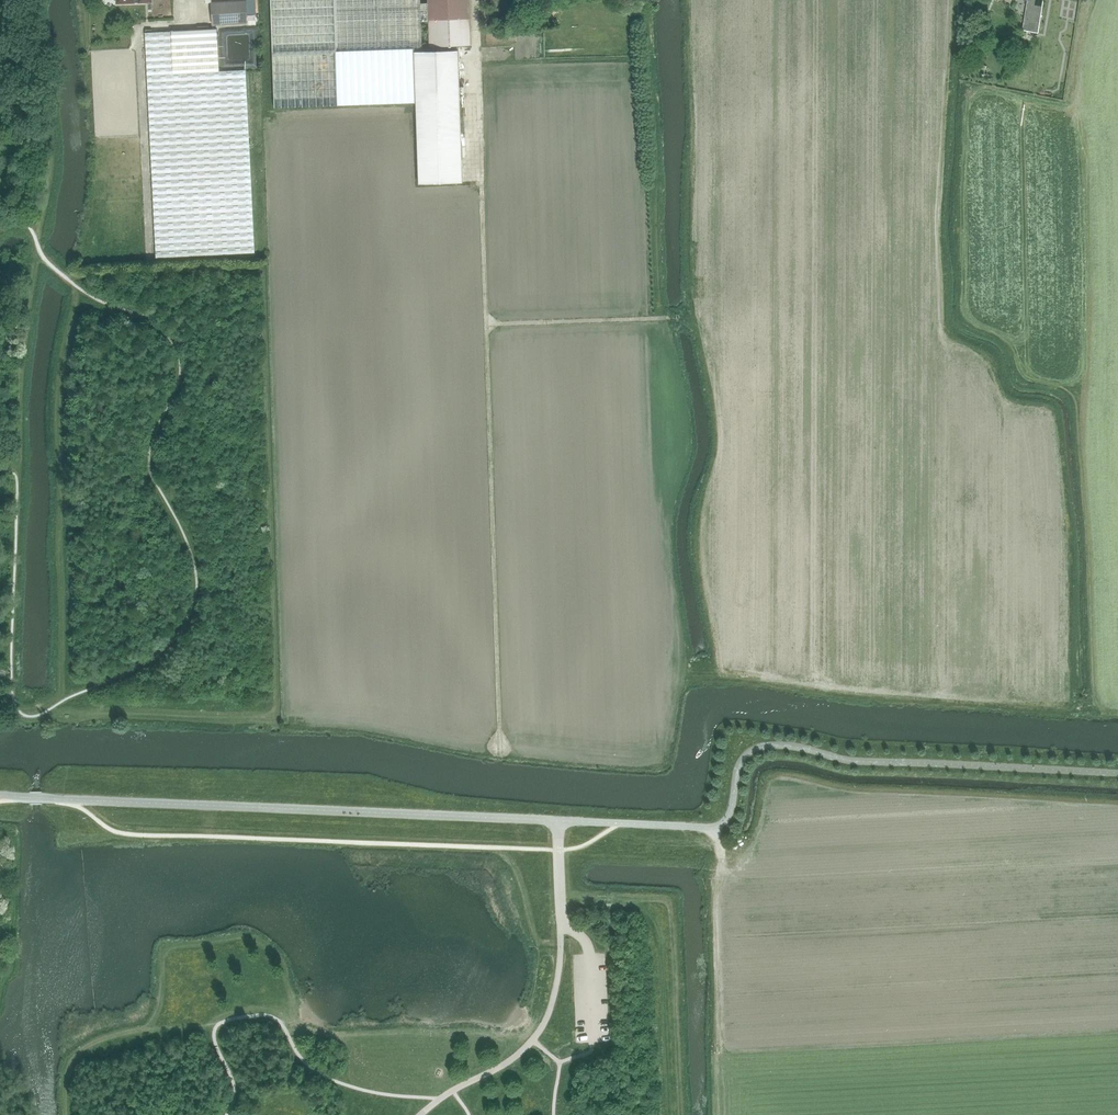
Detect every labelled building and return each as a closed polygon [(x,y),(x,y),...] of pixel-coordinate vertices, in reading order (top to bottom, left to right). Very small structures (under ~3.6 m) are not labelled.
[(212,24),(247,23),(246,0),(211,2),(212,24)] [(274,107),(416,102),(415,48),(422,48),(421,21),(429,21),(428,3),(421,3),(421,0),(271,0),(274,107)] [(428,3),(429,21),(430,47),(447,46),(470,45),(469,0),(428,0),(428,3)] [(1043,0),(1028,0),(1026,10),(1029,11),(1028,13),(1041,15),(1043,0)] [(422,48),(415,48),(416,102),(419,183),(462,182),(460,95),(458,50),(447,50),(447,46),(430,47),(429,21),(421,21),(422,48)] [(156,257),(255,252),(246,70),(219,71),(217,28),(145,32),(156,257)]
